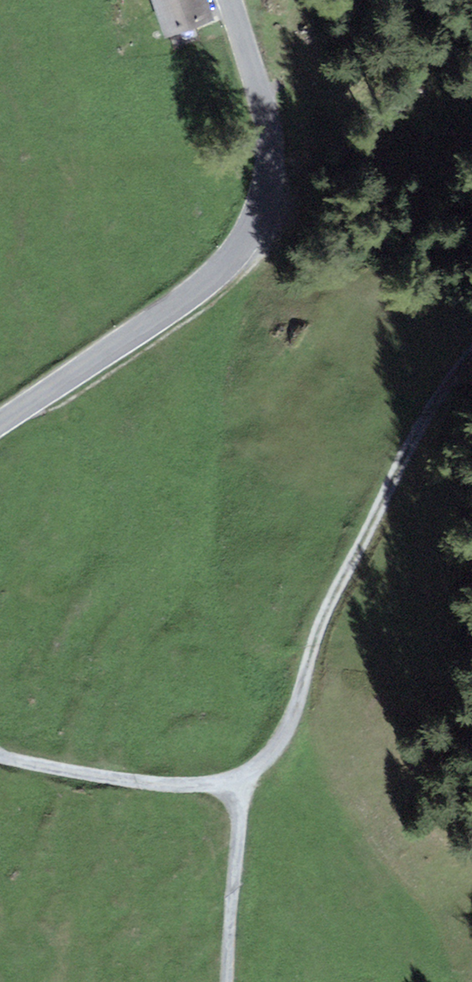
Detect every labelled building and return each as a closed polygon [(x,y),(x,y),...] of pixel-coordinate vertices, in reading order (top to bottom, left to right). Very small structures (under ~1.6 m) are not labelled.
[(212,15),(207,0),(164,0),(158,2),(168,30),(212,15)]
